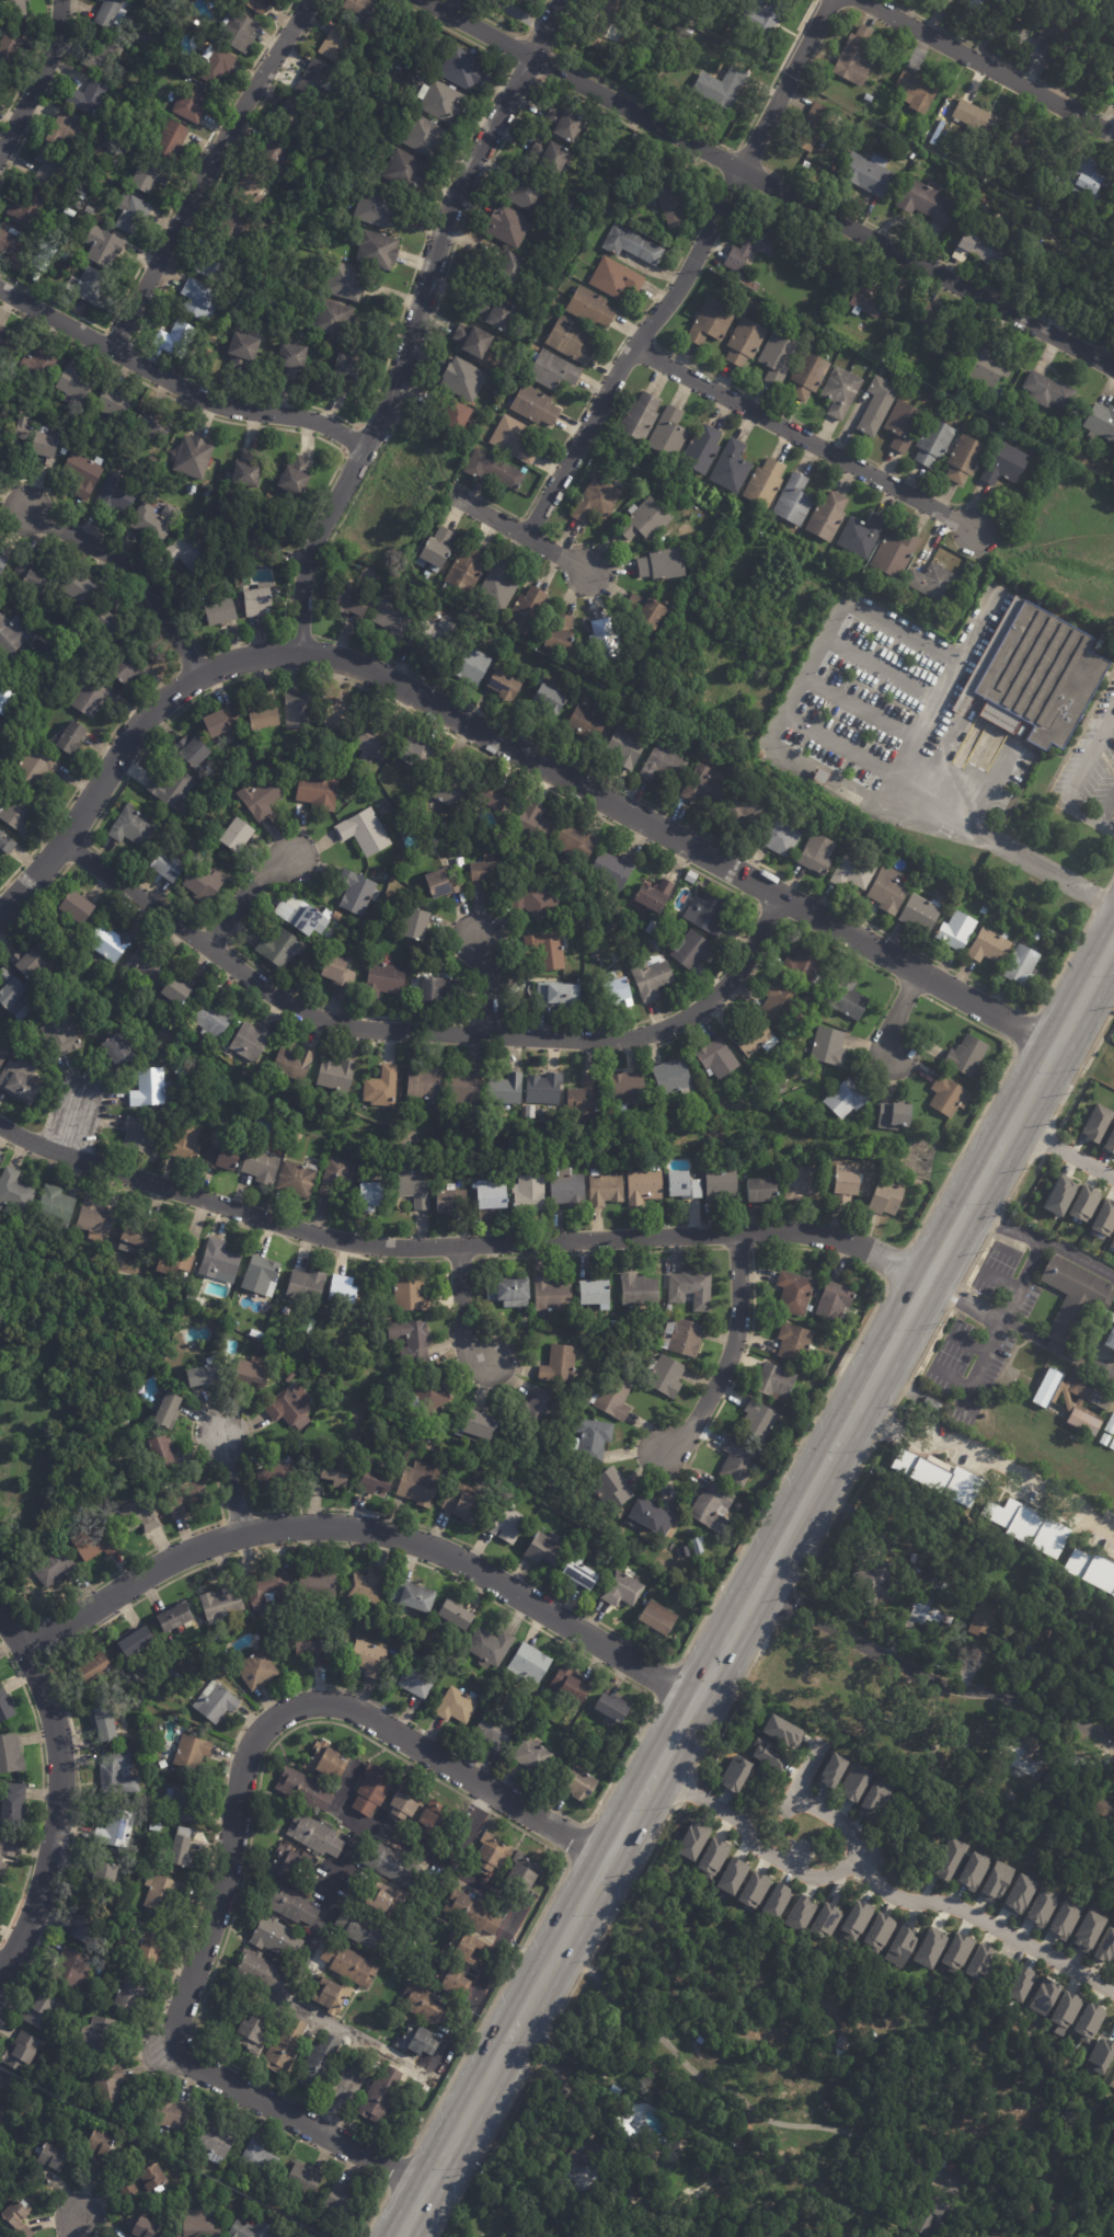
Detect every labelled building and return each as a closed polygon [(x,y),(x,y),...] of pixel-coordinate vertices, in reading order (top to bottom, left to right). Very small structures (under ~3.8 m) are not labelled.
[(7,21),(6,0),(27,0),(27,20),(7,21)] [(102,2),(97,0),(124,0),(120,8),(113,23),(96,15),(102,2)] [(262,14),(238,0),(267,0),(269,2),(262,14)] [(341,8),(345,0),(370,0),(383,9),(369,33),(356,25),(359,19),(341,8)] [(556,9),(570,9),(570,0),(556,0),(556,9)] [(585,42),(605,0),(626,0),(602,50),(585,42)] [(737,28),(751,0),(780,0),(788,3),(769,44),(737,28)] [(969,2),(966,0),(993,0),(984,16),(967,8),(969,2)] [(241,13),(259,24),(252,35),(255,37),(245,55),(219,38),(222,32),(218,30),(225,18),(229,20),(234,10),(241,13)] [(658,21),(663,13),(674,20),(670,27),(658,21)] [(1038,35),(1067,40),(1070,21),(1041,17),(1038,35)] [(692,18),(700,21),(697,26),(690,23),(692,18)] [(862,24),(874,31),(869,42),(874,45),(866,59),(863,58),(860,62),(872,69),(862,88),(832,71),(840,58),(838,58),(852,33),(855,35),(862,23),(862,24)] [(335,25),(355,38),(338,65),(318,51),(334,25),(335,25)] [(686,26),(693,31),(690,36),(682,32),(686,26)] [(7,74),(0,71),(0,39),(3,32),(23,41),(21,44),(7,74)] [(234,61),(231,68),(226,65),(221,70),(225,72),(216,88),(197,76),(207,59),(208,59),(216,47),(215,47),(216,45),(237,58),(234,61)] [(483,67),(481,70),(483,71),(476,84),(474,83),(470,92),(438,74),(447,59),(449,60),(457,47),(485,62),(483,67)] [(84,59),(90,48),(104,56),(107,49),(118,56),(107,78),(82,64),(84,59)] [(322,103),(321,104),(295,89),(312,58),(332,69),(322,87),(330,91),(322,103)] [(749,77),(731,112),(726,108),(725,111),(691,92),(701,71),(716,79),(722,69),(727,72),(732,64),(751,73),(749,77)] [(905,68),(932,82),(931,84),(939,89),(926,115),(909,107),(911,104),(904,101),(908,93),(896,87),(905,68)] [(74,89),(82,93),(91,78),(108,88),(101,102),(105,104),(100,114),(95,112),(93,117),(65,102),(72,88),(74,89)] [(449,87),(466,95),(461,104),(463,105),(458,116),(456,115),(450,125),(418,108),(423,101),(417,97),(424,84),(429,88),(434,79),(449,87)] [(187,83),(206,92),(198,108),(205,112),(197,125),(171,112),(186,82),(187,83)] [(313,110),(306,123),(302,121),(295,135),(274,122),(291,93),(312,106),(311,107),(313,110)] [(866,94),(874,97),(871,103),(863,100),(866,94)] [(962,99),(1002,119),(994,137),(953,117),(962,99)] [(827,131),(822,142),(818,140),(812,153),(793,144),(815,102),(832,112),(826,125),(830,127),(827,131)] [(391,108),(388,115),(380,111),(383,104),(391,108)] [(585,124),(574,144),(553,133),(555,128),(543,122),(551,107),(563,114),(566,108),(587,121),(585,124)] [(69,117),(67,116),(70,111),(88,119),(84,126),(69,117)] [(329,114),(335,116),(333,123),(326,119),(329,114)] [(430,122),(448,130),(433,160),(421,153),(420,157),(413,153),(415,150),(401,142),(416,114),(430,122)] [(67,119),(72,123),(73,122),(89,130),(74,157),(45,140),(58,115),(67,119)] [(116,125),(113,131),(101,125),(104,118),(116,125)] [(188,131),(180,148),(185,151),(180,161),(153,147),(169,118),(190,129),(188,131)] [(1015,127),(1045,142),(1050,145),(1036,172),(1010,159),(1007,164),(992,157),(1002,138),(1007,140),(1014,126),(1015,127)] [(287,152),(295,157),(289,167),(290,167),(285,179),(256,163),(264,149),(260,147),(268,129),(292,142),(287,152)] [(634,134),(641,137),(638,142),(632,139),(634,134)] [(570,157),(559,177),(538,167),(541,161),(529,154),(536,140),(549,147),(551,141),(572,152),(570,157)] [(38,176),(35,175),(41,165),(33,161),(42,146),(72,162),(62,180),(53,174),(48,182),(38,176)] [(430,165),(415,195),(381,176),(397,147),(430,165)] [(887,163),(885,168),(896,174),(883,199),(839,176),(852,151),(871,161),(875,153),(888,161),(887,163)] [(1083,153),(1113,169),(1113,179),(1109,190),(1102,186),(1092,207),(1063,192),(1082,152),(1083,153)] [(171,174),(165,184),(157,180),(149,195),(129,185),(143,156),(173,171),(171,174)] [(103,167),(100,172),(93,169),(95,162),(103,167)] [(234,192),(242,176),(244,177),(250,167),(268,175),(260,195),(267,198),(261,211),(232,197),(234,192)] [(505,188),(513,174),(515,175),(519,169),(551,185),(536,215),(503,198),(507,191),(505,188)] [(671,181),(678,202),(681,200),(685,214),(682,215),(686,225),(669,230),(652,174),(668,169),(671,181)] [(306,181),(301,187),(292,182),(297,175),(306,181)] [(941,187),(939,192),(948,197),(944,203),(945,203),(948,199),(957,206),(946,227),(932,219),(932,218),(915,209),(912,215),(897,206),(911,179),(927,186),(930,180),(942,186),(941,187)] [(975,192),(977,185),(986,190),(983,195),(975,192)] [(30,190),(45,197),(30,226),(12,216),(12,217),(5,214),(13,199),(19,203),(26,187),(30,190)] [(394,206),(388,229),(353,219),(363,187),(397,197),(394,206)] [(152,209),(138,233),(117,221),(122,213),(116,209),(125,193),(130,196),(131,195),(152,207),(152,209)] [(986,198),(984,204),(991,208),(986,221),(965,210),(971,198),(972,198),(975,193),(986,198)] [(220,221),(230,203),(253,216),(237,245),(214,232),(220,221)] [(489,222),(495,209),(497,211),(501,204),(533,221),(518,250),(485,232),(490,225),(487,223),(489,222)] [(996,241),(998,238),(1010,243),(997,269),(986,264),(986,262),(969,253),(964,264),(952,257),(972,221),(983,228),(978,234),(995,243),(996,241)] [(122,243),(107,269),(84,257),(91,245),(84,242),(89,234),(84,232),(89,223),(93,226),(93,225),(123,241),(122,243)] [(657,267),(622,250),(619,256),(602,248),(616,223),(666,250),(657,267)] [(756,253),(753,251),(740,273),(738,272),(738,273),(723,264),(734,245),(740,250),(748,236),(750,237),(756,227),(763,231),(765,229),(770,232),(771,229),(782,236),(770,257),(759,251),(758,254),(756,253)] [(9,255),(0,250),(0,231),(1,229),(8,232),(10,228),(19,233),(16,237),(21,240),(34,246),(20,273),(3,264),(9,255)] [(366,230),(399,240),(397,249),(400,250),(394,266),(392,265),(391,272),(356,261),(360,248),(357,246),(363,229),(366,230)] [(195,268),(200,256),(206,259),(211,248),(232,257),(220,284),(193,271),(195,268)] [(527,261),(515,285),(494,275),(497,268),(486,262),(494,248),(507,254),(509,251),(527,261)] [(646,278),(638,295),(625,287),(619,300),(589,284),(605,255),(646,278)] [(363,280),(361,283),(367,285),(364,296),(360,296),(358,302),(323,292),(332,261),(347,265),(348,262),(358,264),(357,268),(365,271),(363,280)] [(103,294),(97,307),(71,294),(72,291),(66,288),(71,277),(79,280),(87,266),(106,276),(99,291),(103,294)] [(739,273),(761,285),(757,292),(735,280),(739,273)] [(876,284),(871,295),(887,302),(878,320),(861,311),(859,316),(852,312),(855,307),(850,303),(863,276),(876,283),(876,284)] [(182,290),(188,277),(222,296),(207,324),(182,310),(188,298),(180,294),(182,290)] [(607,303),(606,306),(618,312),(609,329),(597,322),(595,326),(565,311),(579,285),(609,301),(607,303)] [(1077,286),(1113,308),(1113,324),(1110,332),(1065,305),(1077,286)] [(710,335),(709,335),(702,347),(687,339),(708,297),(737,312),(722,342),(710,335)] [(354,312),(345,341),(313,331),(318,316),(315,314),(321,298),(355,309),(354,312)] [(517,312),(506,334),(485,323),(489,318),(476,311),(483,298),(495,305),(498,299),(518,310),(517,312)] [(244,305),(241,311),(231,306),(233,299),(244,305)] [(958,319),(950,335),(934,328),(931,332),(922,326),(924,323),(919,320),(929,300),(941,308),(941,309),(958,319)] [(584,344),(583,345),(595,352),(586,367),(545,344),(561,314),(590,332),(584,344)] [(749,358),(748,357),(743,369),(725,359),(732,348),(727,346),(742,317),(769,331),(754,360),(749,358)] [(153,341),(159,330),(169,335),(176,320),(195,331),(180,359),(151,344),(153,341)] [(474,326),(495,337),(482,360),(461,349),(463,345),(452,339),(460,324),(472,331),(474,326)] [(5,348),(0,346),(0,329),(2,330),(13,335),(5,348)] [(777,387),(765,381),(771,368),(758,362),(773,332),(802,347),(780,389),(777,387)] [(248,336),(261,341),(254,364),(249,362),(245,372),(231,368),(234,357),(228,355),(234,333),(248,336)] [(985,335),(999,343),(992,354),(1009,363),(1008,364),(1015,368),(1010,379),(1001,375),(994,390),(964,375),(985,335)] [(949,340),(960,345),(952,360),(939,354),(946,339),(949,340)] [(306,347),(308,348),(305,370),(299,369),(297,382),(282,380),(283,368),(278,367),(282,344),(306,347)] [(38,347),(49,354),(48,356),(59,362),(49,380),(31,370),(28,374),(18,368),(27,349),(34,354),(37,347),(38,347)] [(584,371),(575,387),(563,380),(555,393),(528,377),(543,348),(584,371)] [(831,364),(816,393),(812,391),(805,402),(789,393),(794,382),(790,380),(805,351),(831,364)] [(348,380),(333,376),(338,353),(365,359),(359,382),(348,380)] [(444,377),(451,364),(452,364),(457,357),(489,375),(472,403),(440,386),(445,378),(444,378),(444,377)] [(70,365),(78,369),(74,376),(94,387),(84,404),(55,388),(68,364),(70,365)] [(847,415),(842,423),(827,414),(834,402),(822,395),(836,366),(864,380),(847,415)] [(1034,370),(1060,385),(1061,382),(1079,392),(1068,412),(1053,403),(1049,409),(1030,399),(1032,393),(1023,388),(1033,370),(1034,370)] [(900,388),(874,438),(858,429),(875,395),(868,392),(876,375),(900,388)] [(552,402),(551,404),(562,410),(553,427),(541,421),(539,425),(510,410),(525,383),(553,400),(552,402)] [(112,388),(118,392),(117,395),(133,404),(123,423),(108,415),(105,422),(91,413),(107,385),(112,388)] [(645,392),(661,401),(655,413),(659,415),(644,444),(618,431),(633,401),(638,403),(644,392),(645,392)] [(453,400),(473,411),(472,413),(476,415),(472,424),(468,422),(461,434),(449,427),(445,435),(424,424),(437,400),(450,406),(453,400)] [(928,415),(906,456),(891,448),(897,436),(884,428),(899,400),(928,415)] [(1111,405),(1113,407),(1113,444),(1100,436),(1098,441),(1088,437),(1091,432),(1082,427),(1096,402),(1109,409),(1111,405)] [(1006,404),(1011,406),(1008,414),(1002,412),(1006,404)] [(668,405),(684,414),(678,425),(690,433),(675,462),(646,447),(668,405)] [(147,409),(157,414),(156,416),(165,421),(156,440),(133,429),(143,408),(147,409)] [(529,443),(527,445),(539,451),(531,467),(489,444),(504,414),(535,432),(529,443)] [(48,435),(58,437),(57,443),(58,443),(57,446),(57,445),(51,468),(34,463),(36,456),(30,454),(33,443),(13,438),(19,416),(28,417),(26,426),(34,428),(34,432),(48,435)] [(957,431),(942,460),(938,458),(932,470),(915,460),(920,449),(916,447),(932,417),(957,431)] [(707,425),(723,433),(716,446),(721,448),(707,477),(680,463),(696,434),(700,436),(705,424),(707,425)] [(989,448),(973,478),(969,475),(963,486),(946,478),(952,467),(948,464),(963,434),(989,448)] [(192,436),(207,441),(207,444),(215,446),(203,481),(171,471),(183,436),(191,438),(192,436)] [(732,438),(747,447),(740,458),(754,466),(738,495),(710,480),(732,438)] [(992,486),(980,480),(1001,441),(1031,457),(1015,484),(1000,477),(995,487),(992,486)] [(494,480),(484,473),(480,481),(463,471),(476,448),(520,472),(524,468),(528,470),(525,474),(526,475),(517,492),(494,480)] [(257,466),(262,467),(259,489),(232,484),(236,462),(240,463),(243,450),(257,452),(255,466),(257,466)] [(84,501),(73,495),(79,484),(60,474),(72,451),(104,468),(87,502),(84,501)] [(298,457),(311,462),(305,474),(311,478),(300,498),(291,494),(290,496),(288,494),(288,493),(277,487),(287,466),(291,468),(297,456),(298,457)] [(769,458),(785,468),(780,479),(783,481),(768,511),(743,496),(758,468),(762,470),(769,458)] [(794,472),(809,480),(803,492),(816,498),(802,528),(772,513),(794,472)] [(107,506),(97,502),(111,474),(141,489),(128,516),(107,506)] [(594,515),(593,514),(586,525),(572,517),(594,475),(622,491),(606,521),(594,515)] [(196,487),(195,493),(193,493),(192,495),(187,494),(188,492),(186,491),(187,484),(196,487)] [(832,492),(849,501),(842,513),(847,515),(831,543),(805,530),(822,501),(826,503),(831,492),(832,492)] [(630,542),(618,530),(651,496),(673,519),(650,543),(639,532),(630,542)] [(139,530),(129,526),(142,501),(150,505),(152,503),(156,505),(154,507),(157,508),(153,513),(160,516),(166,504),(181,511),(162,546),(141,535),(142,532),(139,530)] [(874,514),(888,521),(868,561),(837,544),(851,517),(868,526),(874,514)] [(443,528),(456,535),(448,549),(453,552),(443,571),(439,570),(437,574),(429,570),(432,565),(426,562),(424,567),(416,564),(430,539),(433,540),(440,527),(443,528)] [(907,532),(921,540),(899,581),(871,565),(886,537),(899,544),(906,531),(907,532)] [(171,562),(163,552),(187,532),(198,546),(194,549),(206,564),(193,574),(181,558),(172,564),(171,562)] [(471,544),(487,553),(482,564),(486,567),(469,597),(444,583),(467,541),(471,544)] [(654,578),(653,577),(640,578),(638,560),(650,558),(648,553),(681,549),(686,577),(654,582),(654,578)] [(9,560),(0,574),(0,558),(1,559),(2,555),(9,560)] [(501,560),(514,567),(506,580),(519,586),(502,617),(474,601),(498,559),(501,560)] [(932,563),(962,577),(948,606),(905,584),(912,569),(926,575),(931,562),(932,563)] [(32,567),(53,580),(42,599),(21,587),(23,584),(21,583),(23,580),(24,580),(31,567),(32,567)] [(85,580),(97,587),(83,610),(56,594),(70,571),(85,580)] [(966,583),(960,596),(955,594),(962,581),(966,583)] [(533,588),(549,596),(542,608),(547,610),(530,640),(505,624),(520,595),(525,598),(531,586),(533,588)] [(259,618),(246,619),(243,593),(271,589),(273,607),(263,608),(264,617),(259,618)] [(359,618),(349,613),(348,616),(342,613),(342,615),(333,611),(343,589),(369,601),(361,619),(359,618)] [(648,601),(650,600),(669,610),(657,633),(635,622),(639,616),(625,609),(633,594),(648,601)] [(118,604),(108,615),(119,624),(111,634),(113,635),(110,639),(108,638),(107,639),(83,616),(96,601),(100,605),(110,595),(118,604)] [(401,645),(387,639),(390,632),(371,622),(383,597),(416,613),(401,645)] [(1092,650),(1091,652),(1113,665),(1066,753),(1054,746),(1049,754),(1030,743),(1037,729),(1024,721),(1015,736),(981,718),(990,702),(978,696),(966,719),(954,712),(1018,597),(1096,641),(1092,650)] [(236,621),(209,628),(203,606),(231,598),(237,620),(236,621)] [(956,601),(952,610),(948,608),(953,599),(956,601)] [(5,662),(0,656),(0,611),(10,622),(16,617),(33,634),(31,638),(10,657),(13,661),(9,664),(5,661),(5,662)] [(574,619),(571,632),(575,633),(569,656),(544,650),(550,628),(553,629),(558,613),(574,619)] [(456,632),(443,655),(436,652),(432,659),(406,646),(424,615),(456,632)] [(592,622),(610,619),(612,632),(619,631),(625,663),(622,664),(622,667),(617,668),(616,666),(605,668),(606,670),(601,672),(600,669),(596,669),(590,638),(595,636),(592,622)] [(493,659),(478,689),(448,673),(463,644),(493,659)] [(149,668),(137,679),(136,677),(124,688),(120,685),(119,686),(117,682),(118,681),(107,668),(123,655),(133,666),(141,657),(150,667),(149,668)] [(510,679),(521,685),(510,705),(497,698),(499,695),(486,688),(495,670),(510,679)] [(118,695),(111,705),(104,701),(92,721),(69,705),(81,688),(74,685),(81,675),(87,679),(90,676),(111,689),(112,688),(119,693),(118,695)] [(553,681),(563,687),(559,693),(567,698),(556,716),(544,710),(538,721),(526,713),(541,684),(549,688),(553,681)] [(4,723),(0,721),(0,689),(16,697),(4,723)] [(261,727),(252,730),(249,710),(250,710),(250,709),(254,708),(254,709),(264,708),(262,695),(273,692),(279,724),(261,727)] [(306,727),(284,727),(285,692),(317,693),(317,727),(306,727)] [(333,697),(344,699),(343,707),(353,708),(349,730),(324,725),(329,696),(333,697)] [(220,709),(222,708),(221,707),(232,701),(239,718),(229,722),(231,729),(221,733),(222,735),(230,732),(234,742),(217,748),(202,716),(220,709)] [(584,707),(608,720),(592,750),(579,743),(583,737),(565,727),(578,703),(584,707)] [(389,726),(399,732),(381,761),(375,758),(370,765),(358,758),(363,750),(353,746),(368,719),(379,724),(381,722),(389,726)] [(80,729),(87,733),(79,745),(82,747),(74,759),(71,757),(70,758),(48,743),(53,736),(59,739),(60,738),(59,738),(61,735),(62,736),(71,722),(80,729)] [(632,733),(646,741),(631,771),(616,764),(617,760),(604,754),(618,725),(632,733)] [(179,752),(180,750),(175,745),(185,734),(191,739),(195,734),(211,750),(195,768),(179,752)] [(428,744),(440,749),(432,764),(420,757),(411,770),(399,764),(402,759),(397,756),(409,734),(422,742),(423,739),(428,744)] [(659,741),(673,748),(670,752),(688,762),(675,785),(662,779),(664,777),(657,772),(651,784),(638,777),(658,741),(659,741)] [(60,764),(49,780),(43,777),(35,790),(30,787),(30,788),(11,777),(18,766),(16,766),(19,761),(20,762),(31,745),(53,759),(54,758),(60,764)] [(754,752),(760,756),(757,760),(750,756),(754,752)] [(701,760),(705,753),(714,758),(711,766),(701,760)] [(286,766),(279,770),(276,765),(282,760),(286,766)] [(715,772),(716,773),(713,780),(727,788),(717,807),(701,800),(698,806),(680,798),(698,764),(715,772)] [(185,796),(181,803),(188,807),(183,815),(145,788),(146,787),(135,779),(141,769),(152,777),(163,784),(176,766),(196,781),(185,796)] [(441,772),(472,788),(461,811),(427,794),(438,770),(441,772)] [(820,770),(832,777),(826,788),(814,781),(820,770)] [(269,816),(260,823),(237,792),(250,782),(254,789),(257,785),(256,785),(269,776),(283,794),(269,805),(275,812),(269,816)] [(306,802),(296,800),(299,776),(326,780),(328,776),(340,778),(334,811),(319,808),(320,804),(306,802)] [(499,783),(512,790),(501,812),(473,798),(485,776),(499,783)] [(755,821),(742,814),(739,818),(725,811),(740,783),(756,793),(761,784),(769,789),(766,795),(770,799),(757,822),(755,821)] [(23,837),(0,820),(0,797),(9,785),(35,805),(27,815),(23,822),(31,826),(23,837)] [(528,800),(547,808),(542,816),(556,824),(545,847),(512,829),(528,800)] [(127,805),(156,824),(141,847),(124,836),(119,842),(106,835),(126,804),(127,805)] [(381,825),(391,844),(366,858),(354,835),(342,841),(333,827),(370,806),(381,825)] [(253,833),(238,853),(219,839),(237,815),(255,829),(253,833)] [(825,815),(832,819),(827,826),(820,822),(825,815)] [(802,834),(788,861),(757,844),(772,817),(802,834)] [(587,831),(599,838),(585,865),(552,848),(566,821),(587,831)] [(4,856),(0,852),(0,833),(16,846),(8,857),(5,854),(4,856)] [(831,852),(828,859),(832,862),(824,879),(796,863),(813,833),(836,845),(831,852)] [(193,859),(187,867),(185,864),(172,883),(149,867),(162,847),(182,861),(186,854),(193,859)] [(617,858),(621,860),(624,853),(639,861),(622,892),(588,873),(601,849),(617,858)] [(877,869),(865,892),(849,883),(845,891),(830,882),(847,852),(877,869)] [(491,887),(473,890),(471,862),(497,861),(498,881),(492,881),(493,887),(491,887)] [(213,873),(216,869),(227,876),(206,905),(192,894),(193,892),(182,884),(196,864),(210,874),(213,873)] [(881,905),(868,897),(884,867),(904,876),(899,883),(911,890),(896,918),(880,909),(882,905),(881,905)] [(377,884),(363,916),(340,905),(348,885),(337,880),(343,868),(377,884)] [(444,869),(447,876),(457,872),(463,890),(445,896),(444,894),(433,898),(424,875),(444,869)] [(699,874),(693,884),(685,880),(689,870),(699,874)] [(560,903),(540,922),(525,907),(518,914),(507,902),(531,877),(536,882),(541,877),(547,883),(543,887),(560,903)] [(664,879),(675,885),(668,895),(670,896),(661,914),(653,909),(648,915),(639,909),(642,904),(634,899),(644,882),(657,890),(664,879)] [(81,896),(95,906),(81,925),(57,907),(71,888),(81,896)] [(728,930),(723,940),(684,917),(696,896),(702,899),(708,890),(730,902),(717,921),(730,928),(728,930)] [(306,903),(308,905),(309,904),(323,914),(322,915),(328,918),(326,919),(330,921),(321,934),(313,929),(309,936),(286,920),(285,924),(272,914),(282,899),(286,903),(291,893),(306,903)] [(928,903),(930,905),(932,900),(943,906),(927,937),(898,920),(912,894),(928,903)] [(425,903),(421,907),(412,899),(416,895),(425,903)] [(986,905),(990,907),(986,917),(980,914),(986,905)] [(613,915),(619,907),(623,910),(619,918),(613,915)] [(430,914),(424,941),(401,936),(407,908),(430,914)] [(332,917),(335,910),(342,914),(338,920),(332,917)] [(958,952),(934,939),(943,922),(948,926),(955,911),(978,924),(962,954),(958,952)] [(645,931),(653,917),(659,921),(652,936),(645,931)] [(306,944),(307,945),(299,955),(295,953),(294,955),(292,955),(283,970),(254,949),(274,921),(306,944)] [(129,931),(136,936),(115,964),(85,942),(101,922),(118,934),(124,927),(129,931)] [(355,929),(352,938),(346,936),(349,927),(355,929)] [(977,962),(967,956),(983,927),(999,937),(1002,931),(1009,936),(1007,940),(1013,944),(1001,967),(984,956),(979,964),(977,962)] [(699,963),(692,972),(670,954),(674,950),(667,944),(675,933),(682,939),(691,928),(716,948),(705,961),(702,959),(699,963)] [(562,933),(565,968),(540,971),(538,948),(526,950),(525,936),(562,932),(562,933)] [(369,938),(366,945),(358,942),(361,934),(369,938)] [(1035,977),(1027,991),(1002,977),(1020,944),(1042,957),(1032,976),(1035,977)] [(824,956),(816,974),(822,976),(816,989),(780,973),(788,955),(795,959),(801,945),(824,956)] [(157,960),(168,967),(156,984),(136,968),(131,974),(123,968),(139,947),(157,960)] [(33,977),(30,980),(27,978),(26,978),(24,976),(24,975),(15,966),(14,966),(9,960),(20,949),(24,954),(31,948),(47,963),(33,977)] [(345,959),(348,960),(345,968),(357,973),(351,989),(332,982),(332,979),(321,975),(330,952),(345,959)] [(847,955),(843,962),(837,960),(840,952),(847,954),(847,955)] [(655,999),(644,1003),(630,967),(646,961),(648,967),(667,961),(675,982),(658,988),(662,997),(655,999)] [(390,965),(407,968),(402,996),(380,991),(379,999),(365,997),(371,962),(390,965)] [(2,1005),(0,1003),(0,990),(4,986),(0,982),(0,970),(3,966),(13,976),(14,975),(23,985),(34,995),(26,1002),(33,1008),(19,1022),(4,1008),(3,1009),(1,1006),(2,1005)] [(183,982),(184,983),(188,977),(197,984),(180,1007),(160,993),(173,975),(183,982)] [(449,986),(448,998),(443,998),(443,1002),(420,1001),(422,976),(444,977),(443,985),(449,986)] [(631,1006),(617,1010),(615,1001),(607,1005),(600,984),(624,976),(633,1005),(631,1006)] [(846,976),(858,983),(853,990),(871,1000),(859,1022),(829,1006),(846,976)] [(800,1014),(793,1023),(789,1020),(784,1026),(760,1010),(769,997),(766,995),(776,979),(803,998),(794,1011),(800,1014)] [(567,1007),(537,1007),(538,984),(581,984),(581,1007),(567,1007)] [(213,991),(222,999),(219,1005),(234,1016),(219,1039),(191,1019),(210,990),(213,991)] [(65,1054),(53,1059),(38,1028),(69,1014),(76,1029),(74,1029),(79,1040),(74,1042),(78,1048),(65,1054)] [(772,1039),(749,1058),(734,1041),(733,1042),(726,1033),(738,1022),(743,1028),(758,1014),(776,1035),(772,1039)] [(261,1026),(273,1034),(256,1063),(230,1047),(244,1021),(259,1029),(260,1026),(261,1026)] [(846,1034),(842,1049),(847,1051),(843,1066),(812,1058),(818,1025),(846,1032),(846,1034)] [(116,1068),(100,1044),(104,1041),(104,1040),(107,1037),(107,1039),(119,1031),(136,1055),(116,1068)] [(990,1045),(973,1078),(945,1063),(953,1048),(956,1051),(960,1044),(962,1045),(967,1034),(990,1045)] [(20,1045),(18,1043),(22,1035),(30,1040),(25,1047),(20,1045)] [(710,1044),(720,1036),(740,1065),(720,1080),(710,1067),(707,1070),(696,1054),(710,1044)] [(9,1053),(0,1068),(0,1048),(9,1053)] [(315,1054),(303,1083),(272,1070),(280,1048),(299,1056),(302,1048),(315,1054)] [(653,1068),(685,1057),(696,1092),(684,1097),(681,1090),(662,1097),(653,1068)] [(8,1092),(0,1088),(0,1076),(9,1059),(14,1063),(18,1058),(36,1068),(34,1071),(30,1079),(42,1086),(33,1103),(9,1090),(8,1092)] [(344,1060),(355,1063),(348,1092),(317,1086),(323,1058),(335,1062),(334,1064),(341,1065),(342,1059),(344,1060)] [(383,1065),(397,1065),(394,1106),(371,1105),(371,1102),(364,1101),(365,1079),(381,1079),(381,1065),(383,1065)] [(410,1066),(443,1068),(440,1100),(407,1098),(410,1066)] [(186,1074),(181,1080),(173,1074),(180,1067),(186,1074)] [(129,1104),(129,1091),(138,1091),(137,1068),(164,1068),(164,1082),(172,1082),(172,1100),(164,1100),(164,1105),(129,1106),(129,1104)] [(482,1072),(481,1103),(450,1103),(451,1071),(467,1072),(467,1070),(482,1070),(482,1072)] [(521,1104),(487,1103),(489,1080),(507,1080),(508,1072),(521,1072),(521,1104)] [(548,1074),(561,1074),(560,1104),(526,1102),(528,1072),(539,1072),(539,1079),(547,1080),(547,1074),(548,1074)] [(627,1104),(613,1106),(610,1075),(641,1072),(644,1103),(627,1104)] [(934,1085),(941,1074),(974,1094),(964,1110),(960,1106),(952,1118),(923,1100),(934,1085)] [(585,1075),(599,1075),(598,1116),(575,1115),(575,1112),(567,1112),(567,1089),(584,1089),(585,1075)] [(849,1077),(871,1099),(858,1112),(854,1109),(842,1121),(824,1102),(848,1077),(849,1077)] [(748,1089),(755,1083),(758,1087),(751,1092),(748,1089)] [(903,1103),(915,1105),(911,1127),(899,1126),(899,1131),(878,1128),(882,1103),(895,1105),(895,1103),(903,1103)] [(1098,1144),(1112,1111),(1093,1103),(1080,1136),(1098,1144)] [(161,1127),(151,1156),(123,1146),(129,1127),(124,1125),(128,1115),(161,1127)] [(198,1137),(197,1144),(202,1145),(196,1162),(168,1155),(176,1121),(202,1127),(198,1137)] [(1101,1125),(1113,1131),(1113,1152),(1110,1161),(1089,1150),(1101,1125)] [(228,1143),(242,1147),(237,1163),(238,1163),(237,1168),(236,1167),(234,1172),(216,1167),(215,1168),(202,1165),(207,1147),(219,1151),(222,1140),(228,1143)] [(255,1147),(282,1156),(273,1186),(254,1181),(256,1177),(241,1172),(249,1146),(255,1147)] [(352,1163),(348,1174),(355,1177),(351,1192),(344,1190),(343,1192),(335,1190),(333,1197),(319,1193),(329,1156),(352,1162),(352,1163)] [(285,1160),(306,1167),(307,1163),(318,1167),(317,1171),(318,1171),(309,1200),(275,1189),(285,1160)] [(855,1167),(854,1172),(861,1173),(860,1196),(851,1195),(850,1203),(841,1202),(841,1194),(836,1194),(838,1165),(855,1166),(855,1167)] [(2,1204),(0,1211),(0,1178),(5,1166),(8,1167),(20,1172),(15,1182),(36,1191),(26,1214),(2,1204)] [(719,1202),(708,1202),(705,1168),(735,1167),(737,1196),(722,1197),(722,1201),(719,1202)] [(819,1195),(803,1195),(803,1201),(785,1201),(786,1167),(822,1167),(822,1196),(819,1195)] [(585,1174),(586,1207),(569,1208),(567,1203),(553,1204),(551,1177),(559,1175),(559,1169),(571,1168),(572,1175),(585,1174)] [(427,1209),(414,1209),(414,1195),(398,1196),(398,1171),(428,1171),(429,1209),(427,1209)] [(642,1206),(629,1206),(628,1171),(662,1171),(663,1197),(643,1198),(643,1206),(642,1206)] [(689,1172),(689,1181),(700,1181),(701,1198),(681,1200),(681,1196),(669,1197),(668,1172),(689,1172)] [(543,1211),(515,1212),(515,1194),(513,1194),(513,1185),(518,1185),(518,1177),(544,1175),(545,1211),(543,1211)] [(607,1201),(605,1201),(605,1206),(590,1207),(589,1177),(623,1175),(623,1202),(611,1202),(611,1201),(607,1201)] [(1074,1184),(1055,1176),(1042,1209),(1061,1217),(1074,1184)] [(507,1184),(508,1208),(480,1209),(478,1181),(506,1179),(507,1184)] [(765,1203),(747,1203),(747,1180),(777,1179),(777,1202),(765,1203)] [(880,1180),(905,1189),(895,1215),(883,1211),(881,1215),(868,1209),(878,1180),(880,1180)] [(368,1212),(358,1211),(361,1181),(384,1183),(382,1206),(376,1206),(375,1213),(368,1212)] [(65,1195),(76,1198),(69,1224),(36,1215),(43,1191),(42,1191),(44,1184),(62,1190),(60,1194),(65,1195)] [(467,1190),(467,1209),(455,1209),(455,1213),(438,1213),(437,1191),(446,1191),(446,1184),(455,1184),(455,1191),(467,1190)] [(1066,1215),(1085,1223),(1099,1193),(1081,1184),(1066,1215)] [(105,1207),(116,1211),(107,1237),(74,1227),(83,1202),(82,1202),(84,1196),(102,1202),(100,1206),(105,1207)] [(1107,1237),(1113,1223),(1113,1203),(1103,1198),(1088,1228),(1107,1237)] [(140,1227),(154,1232),(148,1250),(119,1240),(126,1223),(140,1227)] [(210,1238),(227,1242),(225,1251),(242,1257),(233,1284),(198,1274),(208,1237),(210,1238)] [(180,1253),(182,1254),(183,1252),(195,1255),(190,1273),(180,1270),(177,1274),(157,1267),(161,1253),(171,1257),(172,1251),(180,1253)] [(254,1255),(280,1264),(279,1269),(280,1270),(279,1273),(278,1273),(275,1283),(277,1283),(272,1299),(240,1288),(245,1271),(246,1271),(252,1254),(254,1255)] [(1055,1254),(1113,1286),(1111,1292),(1113,1293),(1113,1306),(1112,1310),(1103,1305),(1099,1312),(1092,1309),(1070,1350),(1066,1347),(1060,1356),(1047,1349),(1052,1340),(1046,1337),(1069,1295),(1042,1281),(1055,1254)] [(306,1303),(285,1297),(292,1270),(308,1274),(309,1270),(328,1274),(319,1306),(306,1303)] [(682,1272),(712,1273),(710,1312),(694,1312),(694,1296),(685,1296),(685,1304),(669,1303),(669,1289),(664,1289),(664,1274),(682,1275),(682,1272)] [(813,1288),(804,1317),(778,1309),(784,1287),(778,1285),(781,1272),(815,1281),(813,1288)] [(654,1305),(622,1306),(622,1273),(636,1273),(636,1277),(645,1277),(645,1280),(658,1280),(659,1305),(654,1305)] [(334,1274),(354,1278),(353,1286),(358,1287),(354,1306),(329,1300),(334,1274)] [(429,1297),(430,1311),(423,1311),(423,1310),(395,1312),(395,1309),(390,1310),(390,1299),(395,1298),(393,1276),(423,1274),(425,1296),(429,1295),(429,1297)] [(504,1308),(504,1300),(489,1301),(486,1280),(529,1276),(531,1306),(504,1308)] [(551,1284),(571,1283),(572,1310),(536,1311),(533,1277),(550,1276),(550,1284),(551,1284)] [(609,1304),(609,1305),(579,1305),(579,1282),(609,1282),(609,1304)] [(828,1282),(857,1290),(847,1320),(841,1318),(840,1322),(817,1316),(827,1282),(828,1282)] [(1103,1310),(1113,1315),(1113,1352),(1102,1345),(1113,1324),(1100,1317),(1103,1310)] [(705,1328),(696,1360),(661,1347),(670,1316),(707,1327),(705,1328)] [(429,1342),(429,1347),(426,1349),(428,1365),(402,1368),(399,1339),(390,1340),(388,1324),(427,1320),(429,1342)] [(815,1349),(811,1361),(806,1358),(804,1366),(777,1357),(782,1342),(777,1340),(782,1323),(815,1334),(812,1347),(815,1349)] [(257,1333),(255,1339),(243,1334),(246,1328),(257,1333)] [(577,1347),(573,1384),(538,1380),(540,1366),(549,1367),(551,1345),(577,1347)] [(687,1367),(670,1398),(645,1385),(652,1373),(646,1369),(652,1360),(656,1363),(661,1354),(687,1367)] [(324,1365),(317,1361),(319,1356),(328,1361),(324,1365)] [(244,1384),(234,1380),(241,1361),(251,1363),(252,1357),(268,1362),(267,1368),(271,1369),(264,1389),(244,1384)] [(786,1399),(773,1393),(772,1398),(754,1390),(766,1362),(799,1376),(789,1400),(786,1399)] [(207,1388),(203,1389),(202,1386),(190,1389),(186,1370),(219,1363),(222,1381),(209,1385),(209,1387),(207,1388)] [(1032,1402),(1049,1368),(1063,1375),(1045,1409),(1032,1402)] [(444,1388),(451,1399),(426,1415),(421,1408),(414,1412),(404,1398),(413,1392),(409,1384),(432,1369),(444,1388)] [(1113,1402),(1109,1411),(1070,1391),(1072,1386),(1067,1383),(1073,1369),(1103,1385),(1100,1390),(1103,1391),(1102,1393),(1107,1396),(1106,1399),(1113,1402)] [(633,1385),(622,1406),(631,1410),(624,1422),(593,1407),(594,1404),(589,1402),(594,1393),(599,1396),(610,1374),(633,1385)] [(306,1393),(312,1401),(307,1407),(310,1411),(292,1426),(280,1412),(273,1419),(264,1409),(295,1381),(306,1393)] [(179,1408),(170,1429),(153,1421),(168,1390),(183,1398),(179,1408)] [(525,1402),(525,1401),(529,1404),(540,1391),(560,1408),(542,1430),(545,1432),(538,1442),(535,1439),(531,1443),(525,1437),(527,1433),(510,1420),(525,1402)] [(773,1424),(763,1442),(743,1430),(747,1422),(744,1420),(748,1412),(745,1411),(751,1398),(780,1414),(773,1424)] [(1102,1423),(1103,1423),(1095,1437),(1066,1423),(1073,1408),(1102,1423)] [(481,1413),(498,1420),(490,1447),(455,1435),(459,1421),(467,1423),(471,1410),(481,1413)] [(1104,1430),(1113,1411),(1113,1433),(1113,1435),(1104,1430)] [(609,1442),(605,1442),(604,1450),(605,1450),(602,1465),(577,1461),(579,1452),(573,1450),(575,1438),(582,1438),(583,1433),(576,1432),(577,1420),(615,1424),(612,1443),(609,1442)] [(1103,1445),(1099,1443),(1103,1434),(1111,1437),(1106,1447),(1103,1445)] [(172,1454),(175,1464),(159,1469),(149,1441),(165,1435),(172,1454)] [(762,1455),(750,1477),(748,1476),(742,1487),(720,1476),(730,1456),(723,1452),(730,1437),(762,1455)] [(422,1438),(433,1443),(429,1450),(418,1447),(422,1438)] [(382,1449),(389,1453),(387,1458),(380,1456),(382,1449)] [(351,1461),(346,1490),(330,1487),(331,1480),(321,1478),(322,1467),(312,1466),(313,1456),(351,1461)] [(939,1470),(929,1485),(906,1471),(915,1456),(939,1470)] [(302,1487),(262,1495),(256,1470),(297,1461),(302,1487)] [(413,1502),(395,1495),(405,1467),(413,1469),(415,1461),(445,1471),(434,1503),(433,1502),(429,1510),(416,1505),(417,1503),(413,1502)] [(367,1462),(395,1472),(389,1495),(376,1491),(375,1496),(357,1491),(366,1462),(367,1462)] [(624,1482),(634,1495),(610,1512),(589,1482),(613,1466),(624,1482)] [(202,1483),(207,1496),(204,1498),(207,1507),(190,1514),(187,1507),(184,1508),(186,1516),(175,1521),(164,1493),(190,1483),(191,1484),(200,1481),(202,1483)] [(495,1481),(499,1484),(496,1490),(491,1487),(495,1481)] [(713,1483),(736,1498),(724,1519),(731,1524),(723,1536),(689,1516),(691,1513),(690,1512),(699,1495),(702,1498),(704,1493),(705,1494),(712,1483),(713,1483)] [(463,1522),(462,1521),(462,1519),(451,1515),(452,1513),(441,1507),(450,1488),(461,1492),(464,1485),(480,1492),(478,1500),(484,1503),(473,1526),(463,1522)] [(875,1533),(887,1502),(893,1504),(897,1492),(906,1495),(889,1538),(875,1533)] [(147,1498),(162,1525),(145,1535),(140,1527),(128,1534),(116,1511),(146,1495),(147,1498)] [(655,1505),(677,1517),(666,1538),(629,1518),(640,1498),(655,1505)] [(499,1530),(495,1536),(483,1528),(499,1502),(501,1503),(504,1499),(515,1505),(512,1510),(529,1519),(513,1546),(498,1537),(502,1532),(499,1530)] [(1057,1556),(1069,1528),(1005,1500),(1002,1508),(984,1500),(975,1522),(1057,1556)] [(115,1552),(110,1557),(104,1549),(84,1562),(70,1540),(101,1519),(120,1549),(115,1552)] [(536,1564),(522,1557),(538,1532),(548,1537),(550,1533),(560,1538),(556,1544),(565,1549),(554,1568),(541,1560),(538,1565),(536,1564)] [(691,1540),(702,1537),(703,1541),(701,1541),(704,1552),(696,1555),(691,1540)] [(81,1573),(70,1583),(64,1575),(46,1590),(30,1570),(59,1546),(81,1573)] [(1073,1546),(1061,1571),(1113,1596),(1113,1565),(1073,1546)] [(582,1565),(600,1578),(592,1593),(578,1585),(576,1588),(559,1578),(575,1552),(586,1559),(582,1565)] [(910,1561),(914,1553),(919,1556),(916,1562),(910,1561)] [(923,1565),(928,1556),(937,1559),(934,1564),(946,1569),(944,1574),(923,1565)] [(854,1582),(855,1579),(852,1578),(858,1565),(872,1572),(878,1558),(894,1565),(886,1581),(891,1583),(883,1598),(878,1596),(874,1605),(855,1597),(859,1590),(852,1586),(854,1582)] [(916,1568),(923,1571),(921,1578),(912,1573),(916,1568)] [(267,1604),(250,1606),(246,1578),(259,1576),(257,1573),(287,1569),(291,1609),(272,1611),(271,1604),(267,1604)] [(376,1571),(387,1573),(380,1606),(347,1598),(353,1574),(367,1578),(369,1569),(376,1571)] [(610,1605),(600,1599),(617,1570),(645,1587),(633,1608),(621,1601),(617,1608),(610,1605)] [(306,1599),(294,1599),(294,1571),(331,1571),(331,1599),(306,1599)] [(901,1587),(891,1584),(893,1578),(904,1581),(901,1587)] [(400,1581),(437,1592),(429,1616),(390,1603),(397,1580),(400,1581)] [(210,1595),(213,1594),(214,1601),(222,1598),(221,1593),(230,1590),(231,1595),(240,1593),(244,1610),(226,1616),(226,1617),(223,1618),(223,1616),(207,1620),(200,1597),(210,1595)] [(979,1637),(968,1632),(986,1592),(996,1596),(991,1608),(1000,1613),(990,1636),(981,1631),(979,1637)] [(918,1616),(911,1628),(906,1626),(914,1608),(912,1608),(916,1601),(923,1605),(927,1598),(933,1601),(930,1607),(953,1618),(950,1626),(931,1617),(929,1621),(918,1616)] [(462,1610),(475,1617),(466,1633),(438,1617),(447,1601),(462,1610)] [(663,1638),(652,1630),(651,1632),(635,1622),(650,1601),(677,1617),(664,1638),(663,1638)] [(186,1625),(164,1634),(157,1618),(185,1605),(194,1620),(186,1625)] [(1054,1630),(1050,1639),(1046,1637),(1044,1642),(1034,1638),(1036,1633),(1018,1626),(1023,1613),(1034,1617),(1032,1621),(1054,1630)] [(143,1650),(126,1661),(117,1645),(145,1627),(154,1642),(143,1650)] [(504,1631),(516,1639),(498,1670),(466,1650),(479,1628),(498,1639),(503,1631),(504,1631)] [(1065,1631),(1061,1640),(1055,1638),(1058,1629),(1065,1631)] [(306,1656),(296,1657),(295,1633),(325,1631),(328,1667),(311,1668),(311,1656),(306,1656)] [(677,1642),(684,1631),(688,1633),(681,1644),(677,1642)] [(359,1641),(389,1651),(379,1682),(365,1676),(367,1671),(349,1664),(357,1641),(359,1641)] [(524,1643),(553,1661),(537,1689),(507,1673),(524,1643)] [(265,1653),(279,1674),(252,1694),(234,1667),(263,1649),(265,1653)] [(1073,1660),(1068,1671),(1055,1664),(1059,1653),(1073,1660)] [(79,1677),(76,1671),(102,1654),(112,1670),(110,1672),(110,1673),(106,1675),(106,1674),(85,1687),(79,1677)] [(423,1662),(420,1667),(438,1677),(425,1701),(398,1687),(413,1656),(423,1662)] [(576,1675),(583,1679),(582,1680),(593,1686),(582,1705),(572,1699),(570,1703),(558,1697),(560,1693),(550,1687),(562,1665),(576,1673),(575,1675),(576,1675)] [(180,1684),(175,1689),(168,1683),(170,1680),(165,1676),(170,1671),(174,1674),(175,1673),(183,1679),(180,1684)] [(240,1705),(231,1716),(227,1712),(216,1726),(192,1707),(213,1680),(241,1703),(240,1705)] [(16,1716),(0,1723),(0,1683),(5,1695),(16,1716)] [(468,1697),(479,1703),(467,1725),(451,1717),(447,1722),(435,1716),(450,1687),(468,1697)] [(602,1695),(613,1700),(616,1697),(628,1705),(627,1708),(630,1710),(621,1725),(594,1710),(602,1694),(602,1695)] [(93,1726),(90,1710),(95,1709),(94,1707),(97,1706),(99,1708),(110,1705),(117,1736),(100,1741),(97,1733),(95,1734),(93,1726)] [(498,1753),(487,1747),(490,1744),(473,1734),(489,1708),(518,1725),(502,1755),(498,1753)] [(760,1733),(795,1749),(804,1731),(769,1714),(760,1733)] [(965,1760),(944,1751),(940,1760),(931,1757),(943,1730),(974,1744),(965,1760)] [(213,1745),(208,1757),(204,1756),(198,1771),(173,1764),(177,1752),(175,1752),(176,1747),(177,1748),(183,1733),(213,1742),(213,1745)] [(25,1773),(0,1776),(0,1738),(16,1735),(19,1746),(21,1760),(23,1760),(25,1773)] [(527,1739),(554,1755),(541,1778),(513,1760),(526,1737),(527,1739)] [(778,1773),(789,1756),(759,1739),(749,1756),(778,1773)] [(1017,1741),(1037,1754),(1043,1746),(1054,1753),(1036,1780),(1026,1775),(1023,1780),(1013,1774),(1017,1768),(1003,1760),(1015,1741),(1017,1741)] [(341,1753),(340,1757),(348,1762),(337,1782),(314,1770),(313,1773),(301,1767),(307,1756),(311,1758),(314,1751),(322,1755),(328,1746),(341,1753)] [(130,1763),(131,1776),(139,1775),(140,1792),(103,1794),(101,1752),(130,1751),(130,1763)] [(833,1791),(846,1759),(829,1752),(816,1784),(833,1791)] [(717,1786),(737,1794),(750,1762),(730,1754),(717,1786)] [(1098,1763),(1096,1774),(1058,1770),(1059,1760),(1069,1762),(1069,1755),(1083,1757),(1083,1762),(1098,1763)] [(389,1790),(380,1806),(377,1804),(371,1816),(352,1806),(357,1796),(356,1794),(366,1776),(364,1775),(370,1762),(398,1776),(393,1785),(393,1789),(389,1790)] [(855,1804),(868,1772),(849,1764),(836,1797),(855,1804)] [(286,1766),(292,1769),(292,1768),(320,1783),(318,1787),(334,1797),(325,1812),(314,1805),(312,1810),(274,1788),(279,1778),(284,1780),(285,1778),(280,1776),(286,1766)] [(571,1794),(561,1788),(574,1767),(599,1783),(585,1806),(572,1798),(574,1797),(571,1794)] [(893,1783),(875,1773),(856,1808),(875,1818),(893,1783)] [(1056,1778),(1052,1785),(1045,1781),(1049,1774),(1056,1778)] [(429,1797),(423,1808),(420,1805),(412,1817),(409,1815),(402,1825),(388,1816),(393,1806),(389,1804),(403,1781),(429,1797)] [(23,1828),(0,1826),(1,1809),(0,1808),(0,1785),(26,1786),(25,1788),(23,1828)] [(176,1785),(198,1788),(195,1806),(202,1808),(198,1823),(169,1819),(174,1785),(176,1785)] [(1103,1793),(1113,1799),(1113,1830),(1102,1824),(1105,1819),(1093,1811),(1103,1793)] [(439,1808),(447,1812),(449,1809),(457,1813),(451,1823),(448,1821),(440,1835),(434,1832),(428,1842),(416,1834),(422,1824),(418,1822),(432,1798),(441,1804),(439,1808)] [(130,1832),(128,1848),(93,1843),(95,1827),(105,1828),(108,1809),(134,1812),(130,1832)] [(306,1815),(336,1833),(334,1836),(346,1842),(336,1858),(325,1851),(323,1856),(285,1834),(291,1823),(296,1826),(297,1824),(292,1821),(298,1812),(306,1815)] [(692,1862),(709,1830),(691,1820),(673,1852),(692,1862)] [(492,1839),(501,1845),(503,1843),(510,1847),(508,1850),(513,1852),(508,1859),(505,1857),(496,1871),(493,1868),(487,1877),(474,1869),(481,1858),(476,1856),(483,1845),(480,1842),(486,1832),(494,1836),(492,1839)] [(176,1835),(191,1838),(187,1852),(190,1852),(187,1867),(171,1863),(175,1835),(176,1835)] [(966,1844),(948,1836),(931,1875),(950,1883),(966,1844)] [(376,1840),(422,1867),(409,1890),(361,1861),(365,1856),(370,1859),(376,1850),(369,1846),(374,1838),(376,1840)] [(728,1846),(709,1838),(695,1871),(714,1879),(728,1846)] [(4,1879),(0,1878),(0,1839),(16,1842),(14,1859),(3,1857),(2,1865),(7,1866),(4,1879)] [(285,1842),(312,1857),(310,1861),(313,1862),(309,1870),(300,1865),(296,1871),(306,1877),(301,1885),(282,1873),(279,1878),(264,1870),(278,1845),(283,1847),(285,1842)] [(522,1857),(532,1863),(535,1860),(542,1865),(540,1868),(543,1870),(540,1877),(538,1874),(525,1895),(517,1891),(520,1884),(516,1881),(513,1888),(504,1882),(516,1862),(510,1859),(517,1849),(525,1854),(522,1857)] [(989,1859),(970,1849),(954,1883),(973,1892),(989,1859)] [(746,1865),(728,1857),(715,1888),(733,1896),(746,1865)] [(117,1868),(114,1888),(91,1883),(92,1878),(85,1877),(90,1858),(112,1863),(112,1862),(115,1862),(115,1865),(118,1865),(117,1868)] [(979,1896),(999,1903),(1012,1867),(992,1860),(979,1896)] [(770,1879),(751,1870),(736,1902),(755,1911),(770,1879)] [(173,1893),(166,1914),(143,1906),(150,1883),(145,1881),(148,1872),(177,1881),(173,1893)] [(1035,1882),(1016,1873),(999,1908),(1018,1917),(1035,1882)] [(378,1880),(397,1891),(399,1888),(409,1893),(403,1904),(401,1902),(395,1913),(400,1915),(397,1920),(392,1917),(389,1921),(381,1917),(383,1913),(365,1903),(369,1895),(374,1897),(378,1891),(372,1888),(378,1880)] [(320,1909),(311,1927),(300,1920),(298,1924),(265,1906),(278,1882),(311,1901),(309,1904),(320,1909)] [(760,1913),(777,1920),(790,1889),(774,1882),(760,1913)] [(1057,1894),(1039,1885),(1022,1920),(1041,1928),(1057,1894)] [(467,1895),(476,1901),(479,1897),(484,1900),(482,1903),(493,1909),(491,1913),(503,1919),(494,1936),(482,1929),(481,1932),(443,1912),(448,1901),(452,1903),(453,1902),(449,1900),(455,1889),(467,1895)] [(802,1933),(814,1902),(796,1894),(783,1925),(802,1933)] [(839,1932),(858,1940),(871,1907),(852,1899),(839,1932)] [(1078,1908),(1059,1901),(1047,1933),(1065,1941),(1078,1908)] [(828,1941),(840,1910),(820,1902),(808,1933),(828,1941)] [(101,1912),(96,1921),(105,1925),(95,1948),(69,1937),(73,1926),(67,1924),(72,1912),(83,1916),(87,1906),(101,1912)] [(353,1913),(355,1914),(356,1912),(393,1931),(380,1954),(343,1935),(345,1930),(334,1925),(343,1908),(353,1913)] [(1104,1919),(1086,1909),(1068,1944),(1086,1954),(1104,1919)] [(879,1954),(894,1921),(875,1912),(860,1945),(879,1954)] [(263,1914),(271,1918),(273,1916),(278,1918),(276,1921),(294,1931),(291,1934),(298,1937),(286,1960),(263,1947),(261,1949),(249,1942),(253,1934),(255,1929),(255,1930),(259,1924),(257,1923),(260,1920),(263,1914)] [(898,1925),(882,1959),(901,1968),(917,1934),(898,1925)] [(1088,1957),(1099,1962),(1100,1959),(1103,1961),(1105,1955),(1109,1958),(1113,1946),(1113,1932),(1102,1926),(1088,1957)] [(487,1945),(484,1952),(474,1947),(471,1955),(479,1960),(475,1968),(440,1950),(445,1943),(449,1946),(452,1939),(449,1937),(453,1927),(487,1945)] [(945,1938),(927,1928),(910,1961),(929,1970),(945,1938)] [(157,1955),(152,1970),(133,1964),(143,1931),(158,1937),(156,1946),(159,1947),(157,1955)] [(957,1972),(972,1941),(953,1932),(938,1963),(957,1972)] [(336,1947),(340,1949),(342,1945),(379,1966),(366,1989),(329,1968),(331,1965),(319,1959),(329,1942),(336,1947)] [(962,1973),(981,1982),(996,1952),(977,1943),(962,1973)] [(91,1976),(83,1993),(50,1978),(65,1946),(97,1961),(91,1976)] [(248,1950),(255,1953),(256,1951),(262,1953),(261,1957),(277,1965),(276,1968),(288,1975),(278,1994),(236,1971),(238,1966),(237,1966),(239,1963),(240,1964),(243,1958),(242,1958),(242,1957),(240,1954),(244,1948),(248,1950)] [(466,1978),(472,1983),(464,1996),(455,1991),(452,1995),(440,1987),(438,1991),(427,1984),(432,1977),(435,1978),(440,1969),(437,1966),(441,1959),(464,1973),(462,1977),(466,1978)] [(1019,2003),(1034,1972),(1018,1965),(1003,1996),(1019,2003)] [(145,1983),(141,1991),(140,1989),(133,2011),(113,2005),(125,1972),(146,1981),(145,1983)] [(335,2014),(333,2017),(326,2014),(329,2009),(310,1999),(314,1993),(320,1996),(324,1987),(319,1985),(322,1977),(342,1987),(343,1984),(353,1989),(348,1998),(345,1996),(335,2014)] [(1059,1985),(1041,1977),(1026,2008),(1044,2017),(1059,1985)] [(410,1982),(448,2004),(447,2006),(458,2012),(449,2029),(437,2022),(436,2026),(398,2005),(403,1994),(407,1997),(409,1995),(404,1993),(410,1982)] [(39,2029),(21,2019),(28,2005),(32,2007),(42,1989),(61,2000),(44,2032),(39,2029)] [(1061,2028),(1055,2024),(1055,2026),(1044,2020),(1059,1991),(1063,1992),(1064,1991),(1072,1996),(1072,1997),(1077,1999),(1061,2028)] [(1070,2034),(1088,2043),(1104,2010),(1086,2001),(1070,2034)] [(231,2040),(243,2019),(246,2021),(251,2015),(267,2026),(265,2030),(267,2032),(260,2045),(263,2046),(259,2054),(249,2050),(245,2049),(246,2047),(231,2040)] [(120,2045),(118,2055),(89,2050),(89,2046),(78,2044),(82,2023),(90,2026),(92,2016),(117,2021),(113,2043),(120,2045)] [(306,2029),(301,2035),(307,2039),(284,2077),(276,2072),(277,2069),(275,2068),(274,2070),(262,2064),(284,2026),(289,2029),(296,2018),(308,2026),(306,2029)] [(438,2044),(432,2056),(423,2052),(421,2056),(406,2049),(404,2052),(394,2046),(409,2021),(433,2034),(429,2039),(438,2044)] [(36,2052),(28,2065),(27,2065),(22,2074),(0,2062),(1,2058),(0,2057),(2,2055),(3,2055),(8,2047),(9,2047),(13,2041),(14,2041),(21,2030),(42,2042),(36,2052)] [(342,2043),(336,2053),(340,2054),(319,2093),(307,2088),(310,2084),(309,2083),(306,2087),(295,2080),(315,2043),(319,2044),(325,2033),(342,2042),(342,2043)] [(1097,2036),(1082,2066),(1101,2075),(1113,2047),(1113,2045),(1097,2036)] [(122,2069),(124,2080),(118,2083),(123,2099),(100,2106),(92,2073),(120,2065),(122,2069)] [(403,2075),(398,2086),(401,2087),(379,2126),(369,2121),(371,2115),(369,2114),(367,2120),(356,2113),(377,2075),(380,2077),(387,2065),(404,2074),(403,2075)] [(950,2087),(943,2099),(927,2090),(932,2078),(950,2087)] [(10,2095),(0,2111),(0,2089),(10,2095)] [(179,2103),(191,2106),(186,2131),(153,2125),(159,2099),(179,2103)] [(630,2110),(636,2118),(628,2125),(638,2136),(628,2146),(610,2125),(629,2109),(630,2110)] [(227,2129),(234,2132),(233,2136),(236,2137),(225,2159),(222,2159),(219,2166),(202,2157),(205,2149),(195,2144),(205,2122),(222,2130),(225,2127),(227,2129)] [(110,2147),(104,2158),(108,2160),(102,2175),(90,2169),(93,2161),(90,2159),(93,2154),(96,2156),(97,2154),(82,2147),(84,2141),(88,2143),(92,2135),(91,2134),(92,2131),(93,2132),(94,2129),(114,2137),(113,2141),(114,2141),(113,2144),(111,2144),(110,2147)] [(254,2140),(265,2144),(263,2150),(279,2158),(271,2178),(239,2163),(251,2137),(254,2140)] [(585,2141),(599,2156),(559,2192),(544,2177),(585,2141)] [(62,2157),(59,2165),(62,2166),(60,2171),(45,2165),(37,2181),(25,2177),(33,2159),(36,2161),(45,2143),(65,2152),(62,2157)] [(306,2166),(328,2178),(315,2202),(283,2186),(296,2160),(306,2166)] [(161,2184),(148,2192),(143,2186),(145,2184),(138,2173),(157,2163),(168,2181),(161,2184)] [(992,2180),(989,2187),(979,2183),(983,2176),(992,2180)] [(124,2198),(117,2184),(125,2180),(124,2179),(129,2177),(138,2192),(133,2194),(131,2193),(124,2198)] [(337,2182),(348,2188),(346,2192),(361,2200),(349,2223),(322,2209),(336,2182),(337,2182)] [(948,2223),(939,2236),(931,2236),(910,2227),(927,2192),(929,2193),(963,2210),(955,2226),(948,2223)] [(34,2234),(31,2236),(15,2236),(12,2234),(14,2230),(3,2219),(3,2221),(2,2219),(1,2218),(1,2217),(0,2215),(15,2199),(25,2209),(27,2206),(33,2211),(22,2222),(24,2224),(34,2234)] [(220,2230),(220,2236),(176,2236),(176,2230),(183,2230),(183,2210),(213,2210),(213,2211),(213,2224),(219,2224),(219,2230),(220,2230)] [(159,2226),(153,2236),(136,2236),(127,2233),(130,2226),(134,2228),(140,2216),(143,2217),(159,2226)] [(273,2233),(281,2236),(226,2236),(238,2217),(249,2224),(254,2227),(259,2218),(275,2228),(273,2233)]
